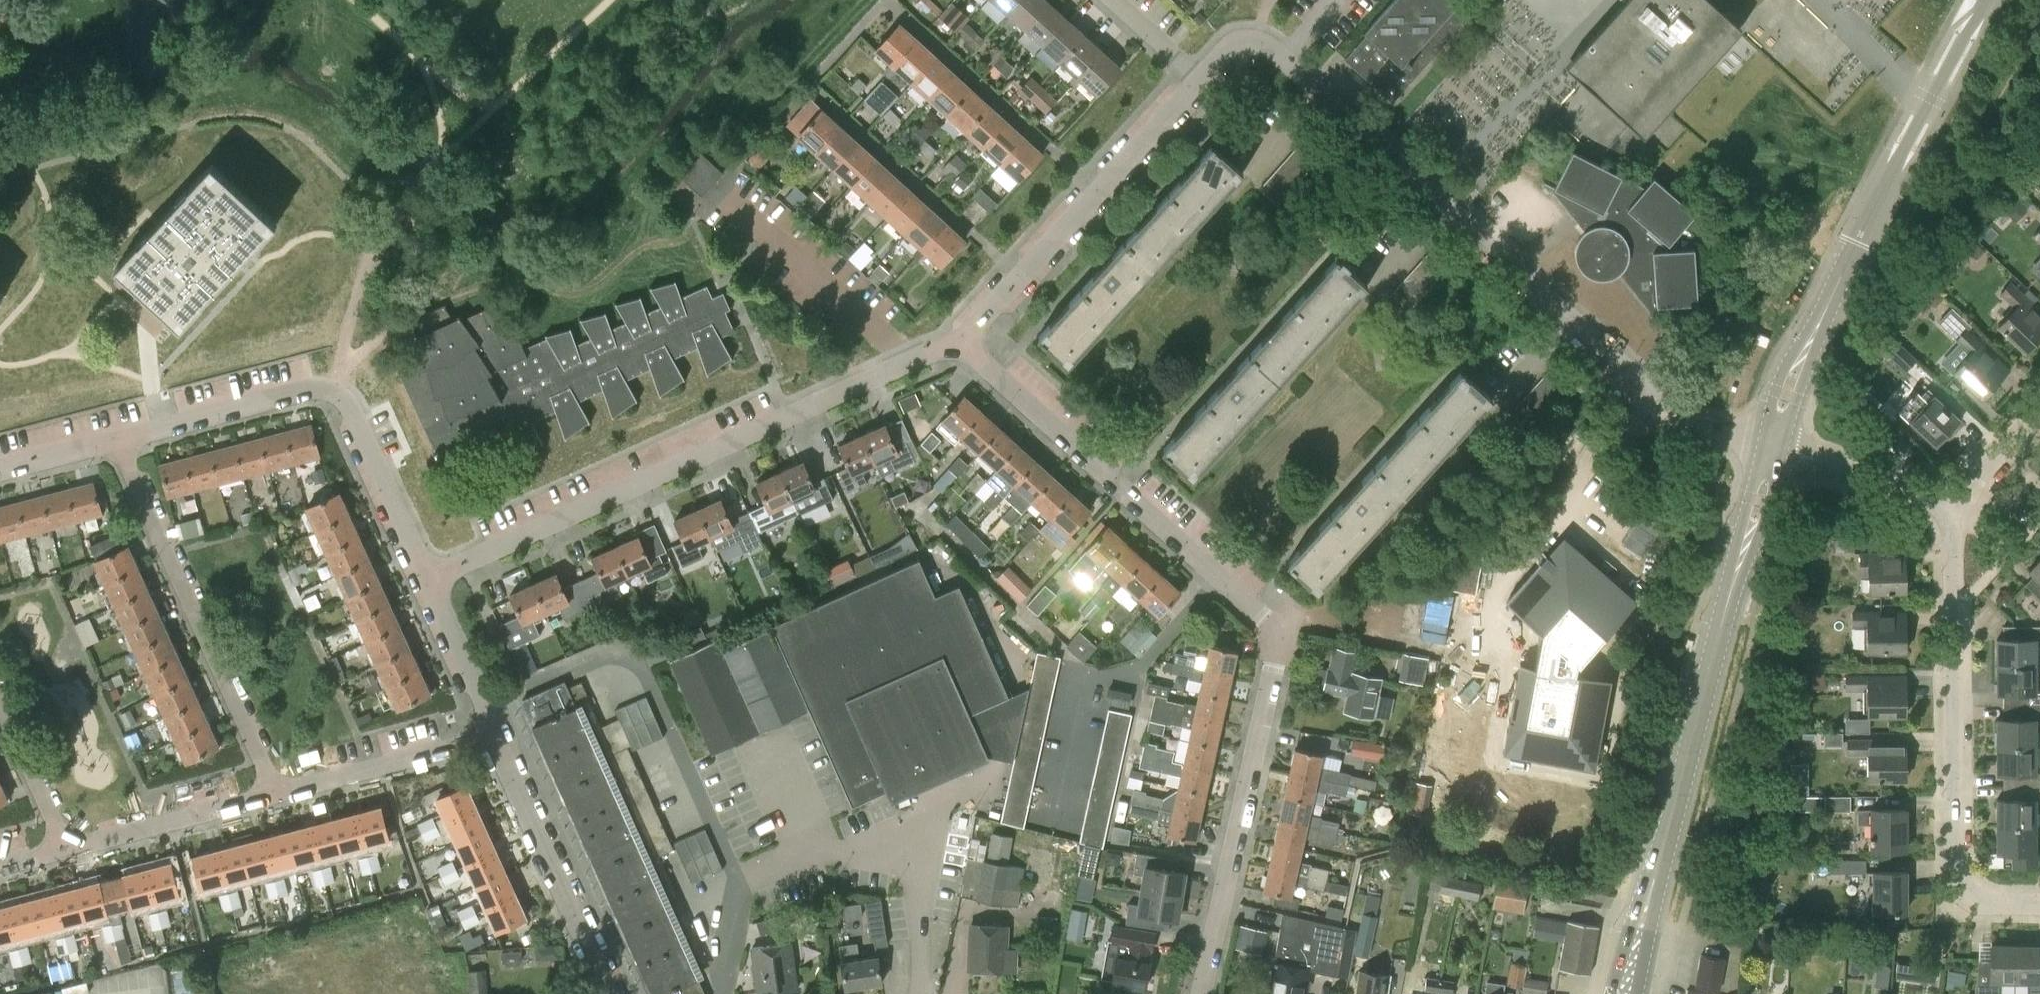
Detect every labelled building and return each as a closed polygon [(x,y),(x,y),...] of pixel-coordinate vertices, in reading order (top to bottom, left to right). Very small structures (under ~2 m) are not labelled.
[(941,10),(930,0),(921,0),(937,15),(941,10)] [(1007,14),(1019,0),(991,0),(1007,14)] [(1024,30),(1049,3),(1046,0),(1019,0),(1007,14),(1024,30)] [(1459,2),(1457,0),(1393,0),(1363,32),(1366,35),(1344,59),(1369,81),(1392,102),(1466,20),(1453,9),(1459,2)] [(1569,61),(1646,130),(1740,26),(1711,0),(1624,0),(1623,2),(1569,61)] [(1067,19),(1049,3),(1024,30),(1042,46),(1067,19)] [(968,21),(950,5),(938,18),(955,34),(968,21)] [(1199,14),(1193,20),(1197,23),(1200,26),(1205,20),(1199,14)] [(1042,46),(1060,63),(1085,36),(1067,19),(1042,46)] [(874,52),(892,68),(916,42),(898,25),(874,52)] [(966,26),(959,34),(976,48),(982,40),(966,26)] [(1102,52),(1085,36),(1060,63),(1078,79),(1102,52)] [(892,68),(910,84),(934,58),(916,42),(892,68)] [(994,43),(983,55),(994,65),(1001,57),(1005,53),(994,43)] [(1120,68),(1102,52),(1078,79),(1095,95),(1120,68)] [(1013,67),(1001,57),(994,65),(1005,75),(1013,67)] [(952,74),(934,58),(910,84),(928,100),(952,74)] [(828,71),(821,79),(838,94),(845,86),(828,71)] [(928,100),(946,117),(970,90),(952,74),(928,100)] [(1039,86),(1030,78),(1024,85),(1015,77),(1011,82),(1018,89),(1016,92),(1025,101),(1029,98),(1039,86)] [(858,79),(850,87),(857,94),(865,86),(858,79)] [(898,97),(881,81),(863,100),(880,116),(898,97)] [(1047,93),(1039,86),(1029,98),(1036,105),(1047,93)] [(988,106),(970,90),(946,117),(964,133),(988,106)] [(797,136),(815,152),(839,126),(821,109),(820,111),(808,100),(794,115),(806,126),(797,136)] [(964,133),(981,149),(1005,122),(988,106),(964,133)] [(889,109),(881,117),(892,127),(899,120),(889,109)] [(1049,112),(1043,118),(1048,123),(1054,117),(1049,112)] [(1023,139),(1005,122),(981,149),(999,165),(1023,139)] [(857,142),(839,126),(815,152),(833,169),(857,142)] [(914,152),(917,149),(923,141),(912,131),(903,142),(914,152)] [(1327,149),(1308,133),(1300,143),(1318,159),(1327,149)] [(1041,155),(1023,139),(999,165),(1017,181),(1041,155)] [(924,141),(916,149),(927,159),(935,150),(924,141)] [(857,142),(833,169),(850,185),(875,158),(857,142)] [(1318,159),(1300,143),(1292,152),(1310,168),(1318,159)] [(1212,145),(1037,338),(1068,366),(1243,173),(1212,145)] [(701,197),(723,173),(699,151),(677,175),(685,182),(701,197)] [(1653,177),(1644,188),(1634,182),(1620,175),(1599,165),(1572,151),(1554,187),(1544,182),(1574,219),(1577,222),(1582,229),(1584,231),(1578,239),(1574,249),(1577,264),(1584,273),(1592,278),(1605,279),(1618,273),(1633,291),(1658,322),(1657,307),(1697,304),(1694,248),(1676,250),(1669,244),(1695,213),(1672,194),(1653,177)] [(1310,168),(1292,152),(1284,161),(1302,177),(1310,168)] [(967,164),(956,154),(941,171),(953,181),(967,164)] [(875,158),(850,185),(868,201),(893,174),(875,158)] [(1302,177),(1284,161),(1276,170),(1294,186),(1302,177)] [(137,242),(113,267),(179,328),(202,302),(201,302),(251,248),(252,249),(275,224),(209,163),(186,188),(187,189),(137,242)] [(1294,186),(1276,170),(1268,179),(1285,195),(1294,186)] [(962,172),(954,181),(963,190),(972,181),(962,172)] [(893,174),(868,201),(886,217),(911,191),(893,174)] [(1259,189),(1277,205),(1285,195),(1268,179),(1259,189)] [(808,197),(796,187),(785,200),(797,209),(799,207),(808,197)] [(989,213),(997,204),(979,188),(971,197),(989,213)] [(813,191),(808,197),(799,207),(811,217),(825,200),(813,191)] [(886,217),(904,234),(928,207),(911,191),(886,217)] [(2024,208),(2014,198),(2004,208),(2015,218),(2024,208)] [(946,223),(928,207),(904,234),(922,250),(946,223)] [(940,266),(964,239),(946,223),(922,250),(940,266)] [(845,242),(837,250),(847,259),(854,250),(845,242)] [(1433,246),(1424,256),(1443,272),(1451,263),(1433,246)] [(1443,272),(1424,256),(1416,265),(1434,281),(1443,272)] [(1192,478),(1367,286),(1336,258),(1161,450),(1192,478)] [(889,271),(879,263),(873,270),(882,279),(889,271)] [(1434,281),(1416,265),(1408,274),(1426,290),(1434,281)] [(1426,290),(1408,274),(1400,282),(1418,299),(1426,290)] [(417,325),(419,330),(414,332),(420,363),(399,373),(434,452),(433,452),(442,469),(494,446),(504,441),(511,438),(518,461),(519,460),(518,458),(542,443),(543,445),(544,444),(531,423),(555,412),(565,440),(566,439),(565,437),(588,422),(589,424),(590,423),(578,402),(603,390),(613,418),(614,418),(613,415),(635,400),(636,402),(638,402),(626,381),(651,370),(660,397),(661,396),(660,394),(683,379),(684,381),(685,380),(673,360),(699,349),(707,376),(708,375),(708,373),(730,357),(731,359),(732,359),(720,337),(733,331),(726,314),(731,312),(730,309),(726,301),(723,293),(721,293),(722,295),(713,299),(707,286),(681,297),(675,281),(649,288),(661,309),(647,315),(641,297),(615,303),(627,324),(611,331),(606,312),(580,318),(592,340),(577,346),(570,328),(544,334),(546,338),(524,348),(518,332),(514,334),(499,300),(450,313),(446,304),(415,318),(417,325)] [(1418,299),(1400,282),(1392,291),(1410,308),(1418,299)] [(2025,352),(2039,336),(2039,311),(2010,283),(2001,293),(2016,308),(1998,327),(2025,352)] [(1384,301),(1401,317),(1410,308),(1392,291),(1384,301)] [(1947,311),(1940,324),(1954,331),(1961,319),(1947,311)] [(1981,399),(2008,370),(1966,330),(1956,340),(1971,354),(1953,372),(1981,399)] [(1916,359),(1889,334),(1878,347),(1880,348),(1905,371),(1916,359)] [(1558,360),(1549,369),(1567,385),(1575,376),(1558,360)] [(1567,385),(1549,369),(1541,378),(1558,394),(1567,385)] [(1461,371),(1286,563),(1317,591),(1493,399),(1461,371)] [(1558,394),(1541,378),(1533,387),(1550,403),(1558,394)] [(1550,403),(1533,387),(1525,396),(1542,411),(1550,403)] [(1935,447),(1961,419),(1933,394),(1927,388),(1921,396),(1916,392),(1912,396),(1910,395),(1907,398),(1908,400),(1897,412),(1935,447)] [(982,412),(964,396),(935,428),(953,444),(960,436),(982,412)] [(1542,411),(1525,396),(1517,404),(1534,420),(1542,411)] [(1526,430),(1534,420),(1517,404),(1508,414),(1526,430)] [(978,453),(1000,428),(982,412),(960,436),(978,453)] [(311,425),(285,432),(294,465),(319,458),(317,448),(311,425)] [(885,425),(862,435),(874,463),(889,457),(894,470),(913,461),(904,441),(894,446),(885,425)] [(1000,428),(978,453),(996,469),(1018,445),(1000,428)] [(260,439),(268,471),(294,465),(285,432),(260,439)] [(941,440),(931,432),(920,444),(929,452),(941,440)] [(861,469),(874,463),(862,435),(839,446),(848,466),(838,471),(847,491),(867,482),(861,469)] [(235,445),(243,478),(268,471),(260,439),(235,445)] [(210,452),(218,485),(243,478),(235,445),(210,452)] [(996,469),(986,481),(986,482),(994,489),(984,501),(992,509),(1014,485),(1013,485),(1035,460),(1018,445),(996,469)] [(218,485),(210,452),(185,458),(193,491),(218,485)] [(958,457),(947,469),(956,478),(967,465),(958,457)] [(168,498),(193,491),(185,458),(159,465),(168,498)] [(1014,485),(1031,501),(1053,477),(1035,460),(1013,485),(1014,485)] [(832,498),(822,478),(812,483),(802,462),(779,473),(792,501),(798,514),(832,498)] [(311,473),(315,484),(325,481),(321,469),(311,473)] [(756,483),(766,504),(747,513),(761,544),(762,543),(757,532),(784,520),(778,507),(792,501),(779,473),(756,483)] [(975,494),(986,482),(986,481),(976,473),(951,501),(959,508),(974,492),(975,494)] [(1071,493),(1053,477),(1031,501),(1049,517),(1071,493)] [(101,515),(93,483),(68,489),(77,522),(101,515)] [(43,496),(51,528),(77,522),(68,489),(43,496)] [(895,508),(909,501),(904,491),(890,497),(895,508)] [(351,515),(347,506),(345,507),(339,493),(305,508),(316,531),(349,516),(349,515),(351,515)] [(1068,534),(1090,510),(1071,493),(1049,517),(1050,517),(1039,529),(1030,522),(1019,534),(1028,542),(1038,531),(1063,553),(1075,540),(1068,534)] [(18,502),(26,535),(51,528),(43,496),(18,502)] [(197,510),(194,500),(182,503),(185,514),(197,510)] [(729,521),(720,500),(697,510),(710,539),(723,532),(729,546),(739,541),(743,552),(761,544),(747,513),(729,521)] [(1,542),(26,535),(18,502),(0,507),(0,538),(1,542)] [(1021,514),(1012,505),(988,532),(998,540),(1021,514)] [(701,558),(695,545),(710,539),(697,510),(673,521),(683,542),(672,547),(681,567),(701,558)] [(241,516),(243,525),(255,522),(252,513),(241,516)] [(979,557),(990,546),(957,513),(946,523),(979,557)] [(183,537),(205,530),(201,515),(178,521),(183,537)] [(355,529),(350,518),(349,516),(316,531),(326,553),(359,538),(361,537),(357,528),(355,529)] [(1079,575),(1089,584),(1104,567),(1126,542),(1107,526),(1086,551),(1068,571),(1076,578),(1079,575)] [(96,558),(117,548),(112,536),(91,545),(96,558)] [(638,536),(615,547),(628,575),(642,569),(648,582),(668,573),(659,553),(648,558),(638,536)] [(326,553),(336,575),(370,560),(371,560),(367,551),(365,551),(359,538),(326,553)] [(1855,541),(1834,541),(1834,553),(1855,553),(1855,541)] [(1126,542),(1104,567),(1112,575),(1101,587),(1103,588),(1080,613),(1088,620),(1121,583),(1144,559),(1126,542)] [(1472,542),(1449,567),(1444,589),(1475,595),(1485,545),(1472,542)] [(95,561),(105,584),(139,569),(141,568),(137,560),(135,560),(129,546),(95,561)] [(1904,592),(1904,563),(1903,546),(1876,547),(1876,553),(1860,553),(1861,576),(1868,575),(1869,593),(1904,592)] [(592,557),(599,572),(581,580),(593,607),(621,594),(615,581),(628,575),(615,547),(592,557)] [(893,559),(887,548),(869,556),(874,568),(893,559)] [(874,568),(869,556),(850,564),(856,576),(874,568)] [(918,559),(771,625),(809,710),(816,725),(852,806),(888,790),(891,797),(908,789),(939,776),(984,755),(967,715),(1009,696),(958,584),(935,595),(918,559)] [(1139,599),(1161,575),(1144,559),(1121,583),(1139,599)] [(2028,571),(2037,579),(2028,589),(2039,600),(2039,559),(2028,571)] [(336,575),(346,598),(379,583),(379,582),(381,582),(377,573),(375,573),(370,560),(336,575)] [(296,567),(299,573),(308,569),(305,563),(296,567)] [(996,574),(1021,598),(1030,588),(1006,565),(996,574)] [(105,584),(115,607),(149,592),(149,591),(151,590),(146,581),(145,582),(139,569),(105,584)] [(593,607),(581,580),(563,588),(556,573),(533,584),(546,613),(559,607),(565,620),(593,607)] [(1153,621),(1180,592),(1161,575),(1139,599),(1149,608),(1145,613),(1153,621)] [(1605,722),(1627,588),(1552,576),(1548,606),(1539,604),(1540,597),(1522,594),(1517,623),(1488,618),(1477,681),(1507,686),(1502,714),(1461,707),(1455,746),(1439,743),(1435,773),(1489,782),(1487,795),(1504,798),(1506,785),(1527,789),(1527,790),(1545,793),(1544,799),(1593,807),(1597,778),(1570,774),(1579,718),(1605,722)] [(346,598),(356,620),(390,605),(389,604),(391,604),(387,595),(385,596),(379,583),(346,598)] [(1054,593),(1043,583),(1024,604),(1035,614),(1054,593)] [(532,619),(546,613),(533,584),(510,595),(519,615),(498,625),(509,649),(540,635),(532,619)] [(115,607),(125,629),(159,614),(159,613),(160,612),(156,603),(155,604),(149,592),(115,607)] [(1129,612),(1120,603),(1109,615),(1118,624),(1129,612)] [(356,620),(366,642),(399,627),(401,626),(397,618),(396,618),(390,605),(356,620)] [(1868,652),(1905,652),(1905,624),(1905,612),(1890,612),(1852,612),(1852,626),(1868,626),(1868,652)] [(165,627),(159,614),(125,629),(135,651),(169,636),(171,635),(167,626),(165,627)] [(84,645),(99,638),(90,616),(75,623),(84,645)] [(1148,629),(1138,620),(1128,632),(1137,640),(1148,629)] [(1996,666),(2034,667),(2034,639),(2039,639),(2039,626),(2008,626),(2008,640),(1996,639),(1996,666)] [(405,640),(399,627),(366,642),(376,664),(411,648),(407,639),(405,640)] [(669,660),(707,643),(705,637),(700,627),(673,639),(675,644),(663,649),(668,660),(669,660)] [(730,633),(727,627),(712,633),(715,640),(730,633)] [(669,660),(712,753),(734,744),(785,720),(806,711),(768,629),(720,651),(715,640),(707,643),(669,660)] [(1081,661),(1095,646),(1079,631),(1065,647),(1081,661)] [(135,651),(145,673),(179,658),(179,657),(180,657),(177,648),(175,649),(169,636),(135,651)] [(1236,652),(1209,645),(1204,670),(1193,667),(1195,658),(1176,653),(1173,663),(1231,677),(1236,652)] [(376,664),(386,687),(420,672),(419,671),(421,671),(417,662),(416,662),(410,649),(411,649),(411,648),(376,664)] [(1329,668),(1328,667),(1323,692),(1346,697),(1343,711),(1373,717),(1381,678),(1353,673),(1357,653),(1333,648),(1329,668)] [(1037,652),(1034,664),(1058,669),(1060,657),(1037,652)] [(1398,680),(1423,685),(1428,658),(1403,653),(1398,680)] [(185,671),(179,658),(145,673),(155,695),(189,680),(190,680),(186,671),(185,671)] [(1199,694),(1226,700),(1231,677),(1173,663),(1165,662),(1163,672),(1189,677),(1188,679),(1201,682),(1199,694)] [(1032,675),(1055,680),(1058,669),(1034,664),(1032,675)] [(2034,667),(1996,666),(1996,694),(2008,694),(2008,706),(2039,706),(2039,691),(2034,691),(2034,667)] [(1826,683),(1823,669),(1805,673),(1808,687),(1826,683)] [(426,685),(420,672),(386,687),(397,709),(430,694),(432,693),(428,685),(426,685)] [(1055,680),(1032,675),(1029,686),(1053,691),(1055,680)] [(1867,716),(1905,716),(1904,675),(1845,676),(1845,690),(1867,689),(1867,716)] [(105,690),(115,686),(112,678),(102,682),(105,690)] [(155,695),(165,718),(199,703),(199,702),(200,702),(196,693),(195,694),(189,680),(155,695)] [(660,855),(675,849),(629,746),(614,753),(582,683),(568,689),(564,681),(523,699),(644,971),(654,993),(706,993),(694,966),(708,960),(692,926),(660,855)] [(1027,697),(1050,702),(1053,691),(1029,686),(1027,697)] [(385,687),(377,690),(383,708),(392,704),(385,687)] [(1106,700),(1128,705),(1131,693),(1108,688),(1106,700)] [(116,689),(108,693),(113,702),(120,698),(116,689)] [(1184,704),(1182,715),(1221,724),(1226,700),(1199,694),(1196,706),(1185,703),(1184,704)] [(1182,715),(1184,704),(1166,700),(1167,697),(1154,695),(1151,708),(1182,715)] [(635,701),(644,721),(654,717),(646,696),(635,701)] [(1025,709),(1048,714),(1050,702),(1027,697),(1025,709)] [(625,705),(633,726),(644,721),(635,701),(625,705)] [(205,716),(199,703),(165,718),(175,740),(209,725),(209,724),(210,724),(206,715),(205,716)] [(614,710),(623,730),(633,726),(625,705),(614,710)] [(2008,706),(2008,719),(1996,719),(1996,746),(2033,746),(2033,719),(2039,719),(2039,706),(2008,706)] [(1182,715),(1151,708),(1149,721),(1170,726),(1170,724),(1179,726),(1182,715)] [(1048,714),(1025,709),(1022,720),(1045,725),(1048,714)] [(1108,709),(1106,720),(1129,725),(1131,714),(1108,709)] [(129,710),(120,715),(126,727),(135,722),(129,710)] [(1182,715),(1179,726),(1191,729),(1188,742),(1215,748),(1221,724),(1182,715)] [(663,737),(654,717),(644,721),(653,741),(663,737)] [(1846,730),(1882,730),(1882,719),(1846,718),(1846,730)] [(1045,725),(1022,720),(1020,731),(1043,736),(1045,725)] [(1129,725),(1106,720),(1103,731),(1127,736),(1129,725)] [(653,741),(644,721),(633,726),(642,746),(653,741)] [(215,738),(209,725),(175,740),(185,762),(219,747),(218,747),(220,746),(217,738),(215,738)] [(642,746),(633,726),(623,730),(632,751),(642,746)] [(1043,736),(1020,731),(1017,742),(1041,747),(1043,736)] [(1127,736),(1103,731),(1101,742),(1124,747),(1127,736)] [(125,737),(131,751),(142,746),(136,732),(125,737)] [(1825,745),(1843,745),(1842,732),(1825,732),(1825,745)] [(1384,745),(1353,740),(1351,755),(1381,760),(1384,745)] [(1867,780),(1905,780),(1905,740),(1848,740),(1848,753),(1867,753),(1867,780)] [(1041,747),(1017,742),(1015,754),(1038,759),(1041,747)] [(1124,747),(1101,742),(1099,753),(1122,758),(1124,747)] [(1144,742),(1141,755),(1172,762),(1174,752),(1155,748),(1156,745),(1144,742)] [(1172,762),(1210,771),(1215,748),(1188,742),(1183,765),(1172,762)] [(2033,746),(1996,746),(1996,773),(2008,774),(2008,786),(2039,786),(2039,772),(2033,772),(2033,746)] [(1348,787),(1350,776),(1319,769),(1323,754),(1295,748),(1289,774),(1348,787)] [(1122,758),(1099,753),(1096,763),(1120,768),(1122,758)] [(1038,759),(1015,754),(1013,761),(1012,765),(1036,770),(1038,759)] [(1178,788),(1205,795),(1210,771),(1172,762),(1141,755),(1139,768),(1181,777),(1178,788)] [(1120,768),(1096,763),(1094,774),(1117,779),(1120,768)] [(1791,764),(1790,794),(1807,794),(1808,764),(1791,764)] [(1036,770),(1012,765),(1010,776),(1033,781),(1036,770)] [(1144,772),(1130,769),(1129,776),(1142,779),(1144,772)] [(1117,779),(1094,774),(1092,785),(1115,790),(1117,779)] [(1284,796),(1312,803),(1314,791),(1326,794),(1326,792),(1346,796),(1348,787),(1289,774),(1284,796)] [(1033,781),(1010,776),(1007,787),(1031,792),(1033,781)] [(1350,777),(1348,787),(1356,789),(1375,793),(1377,783),(1350,777)] [(1429,787),(1414,784),(1409,810),(1424,813),(1429,787)] [(445,795),(436,799),(439,806),(442,813),(446,821),(475,808),(472,801),(469,794),(465,785),(460,788),(445,795)] [(1115,790),(1092,785),(1089,796),(1113,801),(1115,790)] [(0,786),(0,803),(7,800),(9,799),(5,790),(3,792),(0,786)] [(2008,786),(2008,799),(1996,799),(1996,826),(2034,827),(2034,801),(2039,801),(2039,786),(2008,786)] [(1005,799),(1028,804),(1031,792),(1007,787),(1005,799)] [(1356,789),(1348,787),(1346,796),(1353,798),(1356,789)] [(1162,800),(1160,809),(1173,812),(1200,818),(1205,795),(1178,788),(1178,790),(1162,800)] [(1160,809),(1162,800),(1144,796),(1144,793),(1132,790),(1129,803),(1160,809)] [(1113,801),(1089,796),(1087,806),(1110,811),(1113,801)] [(1321,817),(1309,814),(1312,803),(1284,796),(1279,820),(1336,833),(1339,823),(1321,819),(1321,817)] [(1798,797),(1798,812),(1850,811),(1850,796),(1798,797)] [(1357,798),(1354,810),(1364,812),(1367,800),(1357,798)] [(1028,804),(1005,799),(1003,810),(1026,815),(1028,804)] [(1158,819),(1160,809),(1129,803),(1127,815),(1139,818),(1139,815),(1158,819)] [(1110,811),(1087,806),(1085,817),(1108,822),(1110,811)] [(356,814),(364,845),(367,857),(371,872),(381,870),(375,842),(388,839),(380,808),(356,814)] [(446,821),(436,826),(440,834),(450,830),(456,843),(485,830),(475,808),(446,821)] [(1160,809),(1158,819),(1157,822),(1170,825),(1168,835),(1195,841),(1200,818),(1173,812),(1160,809)] [(1905,849),(1905,809),(1897,809),(1871,810),(1858,810),(1858,825),(1871,825),(1871,850),(1905,849)] [(1000,822),(1023,827),(1026,815),(1003,810),(1000,822)] [(364,845),(356,814),(333,820),(341,851),(364,845)] [(436,826),(432,817),(417,824),(421,833),(433,827),(436,826)] [(1108,822),(1085,817),(1082,828),(1106,833),(1108,822)] [(341,851),(333,820),(310,826),(318,857),(341,851)] [(1274,844),(1301,850),(1304,838),(1315,840),(1316,839),(1334,843),(1336,833),(1279,820),(1274,844)] [(318,857),(310,826),(286,832),(295,863),(318,857)] [(436,826),(433,827),(421,833),(423,837),(425,841),(440,834),(436,826)] [(2034,827),(1996,826),(1996,853),(2008,853),(2008,866),(2002,866),(2002,867),(2039,867),(2039,853),(2033,853),(2034,827)] [(1103,846),(1106,833),(1082,828),(1079,841),(1103,846)] [(694,833),(703,854),(714,849),(705,829),(694,833)] [(466,865),(495,851),(485,830),(456,843),(466,865)] [(263,838),(271,869),(295,863),(286,832),(263,838)] [(703,854),(694,833),(684,838),(692,858),(703,854)] [(976,900),(1017,907),(1023,868),(1007,865),(1012,836),(990,833),(986,860),(982,860),(976,900)] [(1347,836),(1338,834),(1336,842),(1345,844),(1347,836)] [(240,845),(249,875),(271,869),(263,838),(240,845)] [(673,843),(682,863),(692,858),(684,838),(673,843)] [(1100,847),(1085,844),(1077,875),(1093,878),(1100,847)] [(1328,870),(1299,862),(1301,850),(1274,844),(1268,867),(1326,881),(1328,870)] [(217,851),(225,882),(249,875),(240,845),(217,851)] [(723,869),(714,849),(703,854),(712,874),(723,869)] [(1120,852),(1107,850),(1105,864),(1118,866),(1120,852)] [(195,863),(202,888),(225,882),(217,851),(193,857),(195,863)] [(476,886),(505,873),(495,851),(466,865),(471,877),(476,886)] [(1144,875),(1142,889),(1181,896),(1185,872),(1158,868),(1160,856),(1137,852),(1133,873),(1144,875)] [(712,874),(703,854),(692,858),(701,879),(712,874)] [(362,875),(371,872),(367,857),(357,860),(362,875)] [(701,879),(692,858),(682,863),(691,883),(701,879)] [(437,868),(441,876),(456,870),(452,861),(437,868)] [(1830,874),(1866,874),(1866,861),(1830,861),(1830,874)] [(170,863),(146,869),(154,901),(179,894),(171,869),(170,863)] [(330,866),(321,869),(325,884),(334,882),(330,866)] [(1326,881),(1268,867),(1263,891),(1276,894),(1291,897),(1294,885),(1324,892),(1324,891),(1345,896),(1347,886),(1325,881),(1326,881)] [(123,876),(131,907),(154,901),(146,869),(123,876)] [(315,887),(325,884),(321,869),(311,871),(315,887)] [(460,880),(456,870),(441,876),(445,886),(460,880)] [(1905,912),(1905,872),(1873,872),(1873,912),(1905,912)] [(482,900),(472,905),(476,913),(486,908),(515,895),(505,873),(476,886),(482,900)] [(131,907),(123,876),(100,882),(108,913),(111,924),(121,922),(118,910),(131,907)] [(1439,892),(1457,896),(1461,880),(1442,876),(1439,892)] [(1528,881),(1499,876),(1494,908),(1522,913),(1528,881)] [(284,879),(275,881),(279,897),(288,894),(284,879)] [(1481,884),(1461,880),(1457,896),(1477,900),(1481,884)] [(269,899),(279,897),(275,881),(265,884),(269,899)] [(76,888),(84,919),(108,913),(100,882),(76,888)] [(84,919),(76,888),(53,894),(61,925),(84,919)] [(1177,920),(1181,896),(1142,889),(1139,904),(1128,902),(1125,923),(1149,927),(1151,915),(1177,920)] [(237,891),(228,893),(233,910),(242,907),(237,891)] [(223,912),(233,910),(228,893),(218,896),(223,912)] [(61,925),(53,894),(30,900),(38,931),(41,943),(55,939),(64,937),(61,925)] [(1291,897),(1276,894),(1273,904),(1297,909),(1299,899),(1291,897)] [(503,928),(525,918),(515,895),(486,908),(496,931),(503,928)] [(1359,929),(1353,955),(1368,958),(1376,917),(1375,917),(1379,898),(1366,896),(1362,914),(1359,929)] [(880,899),(864,902),(870,940),(874,939),(875,946),(887,945),(887,943),(880,900),(880,899)] [(7,907),(15,937),(38,931),(30,900),(7,907)] [(1326,915),(1342,918),(1343,906),(1328,904),(1326,915)] [(476,913),(472,905),(457,912),(461,920),(476,913)] [(15,937),(7,907),(0,908),(0,941),(15,937)] [(1085,924),(1087,911),(1072,908),(1070,921),(1085,924)] [(166,910),(158,912),(163,927),(170,925),(166,910)] [(152,930),(163,927),(158,912),(148,915),(152,930)] [(766,919),(756,922),(760,935),(790,925),(786,912),(766,919)] [(480,922),(476,913),(461,920),(464,929),(480,922)] [(1256,913),(1253,924),(1275,930),(1278,919),(1256,913)] [(1284,914),(1268,993),(1305,993),(1311,970),(1337,976),(1347,927),(1284,914)] [(1559,968),(1590,974),(1598,926),(1567,921),(1559,968)] [(111,925),(115,940),(121,964),(131,962),(120,922),(112,925),(111,925)] [(115,940),(111,925),(101,928),(105,943),(115,940)] [(1016,972),(1017,948),(1005,948),(1006,926),(971,925),(970,951),(969,970),(1016,972)] [(1149,949),(1152,949),(1154,933),(1112,926),(1110,940),(1107,939),(1101,978),(1112,980),(1111,982),(1145,988),(1149,962),(1147,962),(1149,949)] [(1238,950),(1262,956),(1267,932),(1244,927),(1238,950)] [(1347,927),(1340,959),(1352,962),(1359,929),(1347,927)] [(472,937),(469,930),(458,935),(465,950),(484,942),(480,934),(472,937)] [(530,933),(521,937),(524,944),(533,940),(530,933)] [(64,937),(68,952),(78,950),(73,934),(65,937),(64,937)] [(68,952),(64,937),(55,939),(59,955),(68,952)] [(774,992),(781,991),(782,993),(790,993),(791,990),(797,989),(790,943),(751,948),(758,993),(762,993),(764,993),(773,993),(774,992)] [(561,944),(535,945),(535,959),(562,958),(561,944)] [(152,945),(142,947),(145,956),(154,954),(152,945)] [(2014,981),(2014,945),(1990,945),(1990,971),(1977,971),(1974,993),(2001,993),(2001,981),(2014,981)] [(2014,945),(2014,981),(2028,981),(2027,993),(2039,993),(2039,972),(2038,972),(2038,945),(2014,945)] [(18,949),(22,965),(31,962),(27,946),(20,949),(18,949)] [(22,965),(18,949),(9,952),(13,967),(22,965)] [(521,952),(501,953),(501,960),(507,964),(516,964),(521,960),(521,952)] [(1512,954),(1507,984),(1522,987),(1528,957),(1512,954)] [(845,988),(881,983),(877,956),(841,962),(845,988)] [(1723,961),(1700,956),(1694,988),(1717,992),(1723,961)] [(1897,963),(1895,977),(1914,980),(1916,965),(1897,963)] [(169,970),(171,993),(190,993),(188,969),(169,970)] [(467,973),(470,993),(488,993),(485,971),(467,973)] [(1390,975),(1360,971),(1356,993),(1387,993),(1390,975)] [(1425,991),(1438,993),(1440,980),(1426,978),(1425,991)] [(1548,982),(1525,978),(1523,992),(1539,993),(1546,993),(1548,982)] [(1440,980),(1438,993),(1444,993),(1452,993),(1453,982),(1440,980)] [(74,985),(61,988),(63,993),(88,993),(89,993),(86,982),(74,985)]
